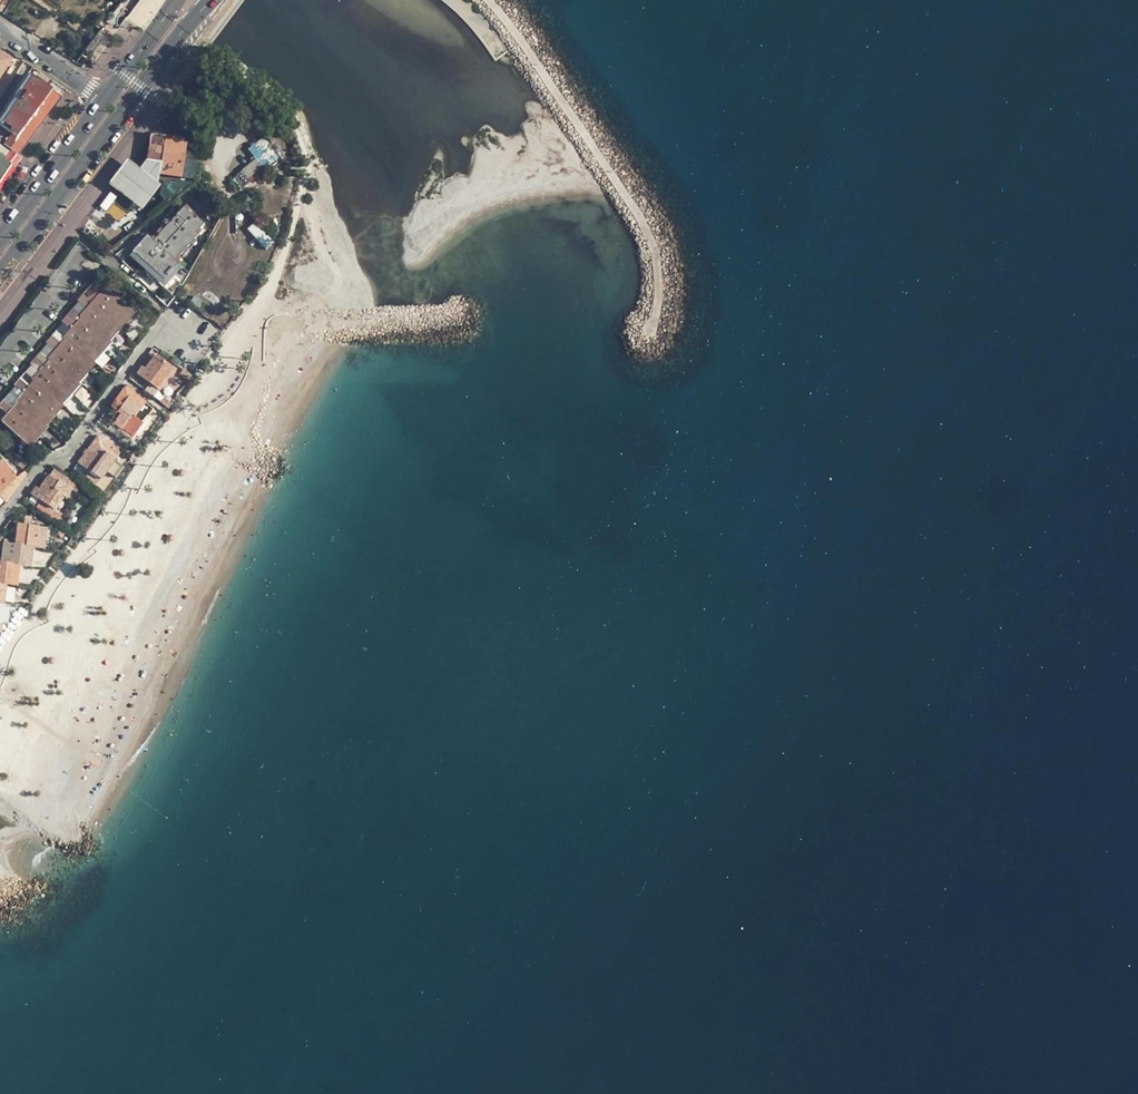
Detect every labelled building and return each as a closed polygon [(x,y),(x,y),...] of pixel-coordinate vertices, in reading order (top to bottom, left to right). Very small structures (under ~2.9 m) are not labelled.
[(107,25),(103,29),(112,36),(115,32),(107,25)] [(12,63),(0,55),(0,81),(12,63)] [(0,117),(0,128),(11,136),(4,145),(21,158),(63,100),(49,90),(53,84),(39,73),(35,78),(30,75),(0,117)] [(280,153),(267,136),(248,149),(254,157),(251,158),(253,163),(232,178),(242,189),(255,176),(257,178),(280,160),(277,156),(280,153)] [(182,140),(163,138),(159,174),(178,178),(182,140)] [(11,166),(6,162),(10,155),(2,149),(0,151),(0,182),(11,166)] [(109,194),(99,206),(118,222),(128,209),(109,194)] [(183,206),(153,239),(146,235),(129,255),(163,286),(181,266),(174,260),(198,235),(196,232),(203,221),(196,214),(191,213),(183,206)] [(96,279),(76,299),(85,308),(0,420),(0,421),(31,447),(135,313),(96,279)] [(163,365),(151,354),(136,374),(160,391),(174,369),(166,362),(163,365)] [(189,373),(183,369),(180,375),(185,379),(189,373)] [(154,409),(129,391),(119,404),(121,407),(117,411),(121,414),(109,430),(119,436),(124,430),(133,438),(154,409)] [(121,453),(98,436),(78,460),(78,463),(89,473),(86,476),(96,483),(101,481),(107,473),(113,478),(122,464),(116,461),(121,453)] [(3,503),(25,477),(0,452),(0,498),(3,503)] [(76,483),(54,469),(40,488),(38,487),(32,495),(40,501),(35,506),(56,521),(61,516),(54,512),(64,498),(67,500),(76,483)] [(3,607),(5,586),(16,588),(19,566),(41,566),(40,553),(44,553),(47,528),(17,523),(14,544),(4,542),(2,563),(0,563),(0,607),(3,607)] [(0,607),(0,623),(7,623),(9,608),(3,607),(0,607)]
